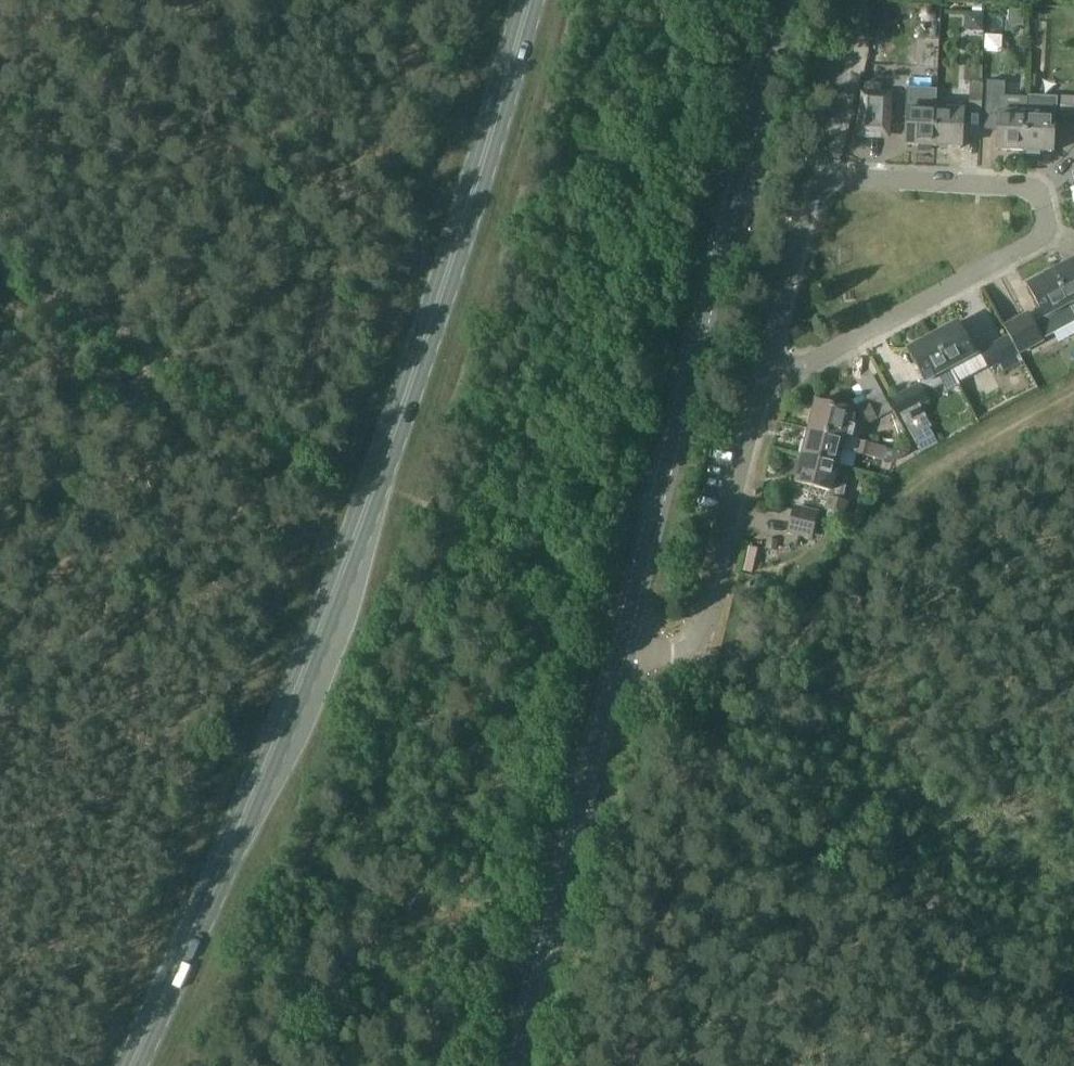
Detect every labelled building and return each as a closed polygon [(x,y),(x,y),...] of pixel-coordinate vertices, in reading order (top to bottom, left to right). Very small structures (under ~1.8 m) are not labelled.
[(1023,24),(1024,11),(1009,10),(1009,23),(1023,24)] [(936,50),(923,49),(922,54),(921,63),(935,64),(936,50)] [(987,82),(985,130),(998,130),(997,150),(1025,151),(1027,114),(1028,97),(1004,96),(1005,82),(987,82)] [(908,107),(906,145),(934,147),(935,109),(936,90),(909,89),(908,107)] [(861,134),(887,136),(887,134),(889,96),(863,94),(861,133),(861,134)] [(1060,118),(1073,119),(1073,96),(1060,96),(1060,118)] [(1027,114),(1025,151),(1052,153),(1053,115),(1054,99),(1028,97),(1027,114)] [(935,109),(934,147),(960,148),(962,110),(935,109)] [(1072,307),(1073,306),(1073,260),(1052,271),(1072,307)] [(1072,307),(1052,271),(1028,284),(1046,318),(1040,322),(1038,319),(1017,331),(1027,348),(1037,343),(1037,344),(1049,337),(1073,324),(1073,312),(1071,307),(1072,307)] [(932,336),(950,370),(952,369),(958,382),(988,367),(989,369),(997,365),(1003,373),(1024,362),(1008,335),(974,355),(957,323),(932,336)] [(941,375),(950,370),(932,336),(909,349),(925,380),(892,398),(917,445),(934,436),(930,427),(931,426),(921,406),(930,402),(926,394),(945,384),(941,375)] [(809,428),(846,437),(848,426),(861,419),(866,426),(893,411),(873,374),(857,383),(866,400),(855,406),(856,408),(851,412),(815,403),(809,428)] [(839,464),(846,437),(809,428),(802,454),(839,464)] [(883,461),(887,448),(856,440),(853,453),(883,461)] [(836,475),(839,464),(802,454),(795,482),(829,491),(825,509),(846,514),(849,501),(842,500),(848,478),(836,475)] [(818,542),(822,525),(791,518),(788,536),(818,542)]
